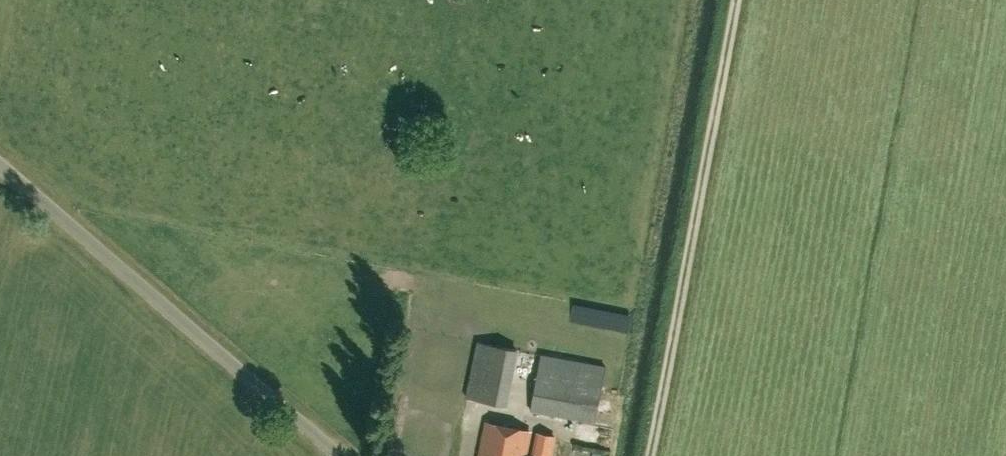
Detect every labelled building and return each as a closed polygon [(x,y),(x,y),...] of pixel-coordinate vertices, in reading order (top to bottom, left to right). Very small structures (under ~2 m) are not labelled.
[(470,345),(462,401),(492,405),(497,376),(509,378),(512,351),(470,345)] [(541,354),(530,409),(596,422),(606,367),(541,354)] [(525,455),(530,431),(486,422),(480,455),(531,455),(525,455)] [(554,435),(538,432),(533,455),(550,455),(554,435)]
